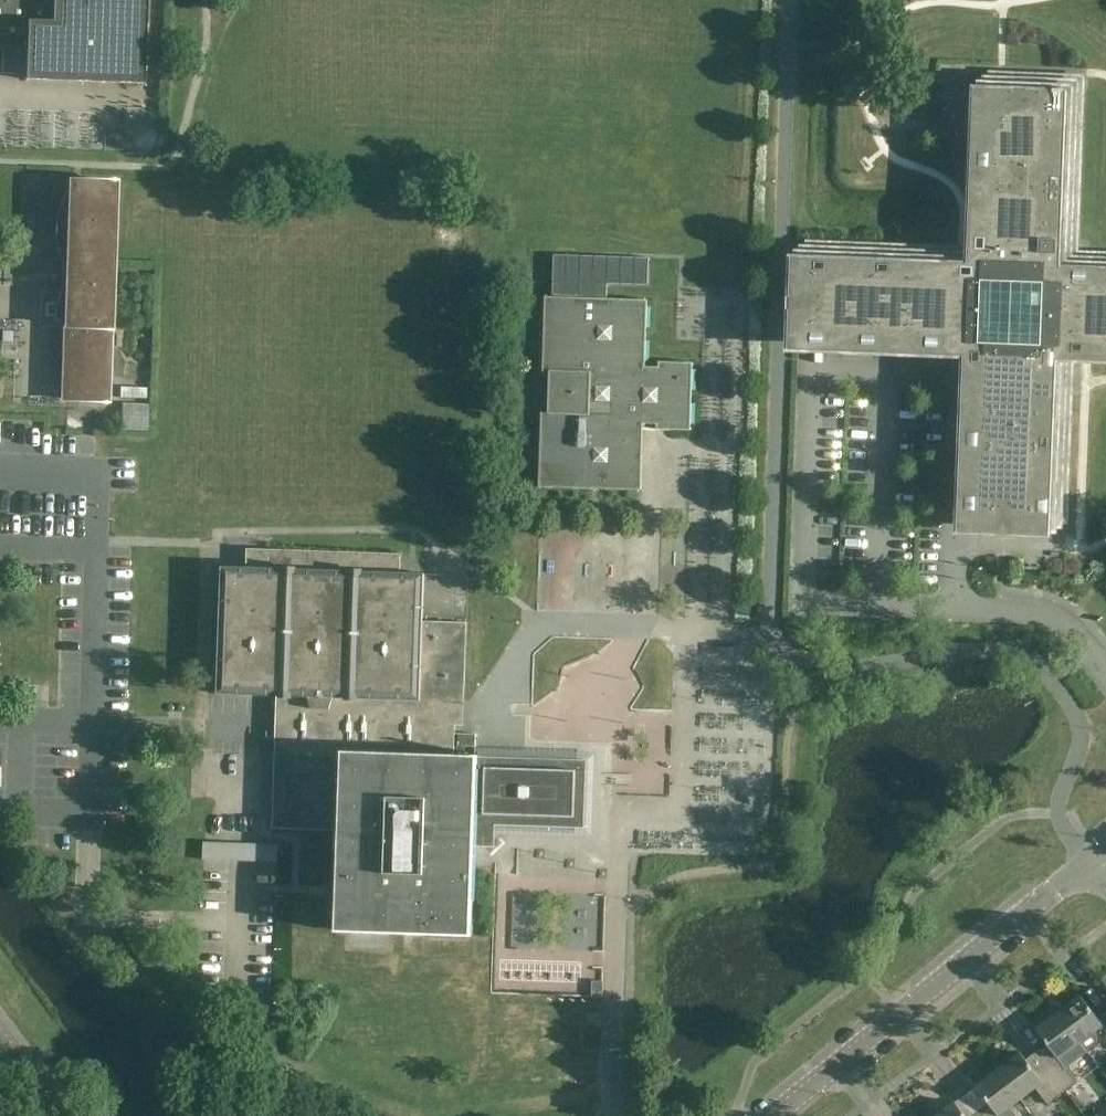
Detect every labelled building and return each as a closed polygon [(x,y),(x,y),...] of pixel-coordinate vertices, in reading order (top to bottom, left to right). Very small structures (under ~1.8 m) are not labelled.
[(2,47),(1,74),(25,75),(25,80),(143,84),(146,0),(0,0),(0,47),(2,47)] [(794,345),(970,352),(963,528),(1049,531),(1049,526),(1055,526),(1055,521),(1060,521),(1060,516),(1066,516),(1072,356),(1105,357),(1105,260),(1076,259),(1076,254),(1083,78),(996,74),(996,80),(991,80),(991,85),(985,85),(985,90),(980,90),(974,250),(973,250),(972,255),(811,249),(808,249),(808,254),(803,254),(802,259),(797,259),(794,345)] [(60,289),(58,294),(57,298),(56,302),(54,306),(54,310),(54,314),(54,318),(54,322),(56,322),(56,321),(66,321),(63,399),(106,401),(113,183),(71,181),(70,191),(68,191),(67,190),(64,194),(62,198),(60,203),(58,207),(57,212),(56,217),(55,222),(54,227),(54,232),(54,237),(55,241),(56,246),(57,251),(58,256),(58,257),(59,261),(60,265),(61,270),(61,275),(61,279),(60,284),(60,289)] [(648,286),(649,259),(554,255),(552,297),(545,297),(543,372),(550,372),(548,413),(542,413),(539,487),(641,491),(643,424),(657,425),(657,430),(691,431),(693,363),(659,362),(659,367),(645,367),(647,300),(607,299),(607,284),(648,286)] [(122,403),(121,430),(147,431),(148,404),(122,403)] [(222,567),(218,694),(277,696),(272,829),(339,832),(335,931),(471,936),(474,848),(484,848),(496,838),(496,826),(585,829),(587,761),(454,757),(455,725),(450,724),(451,703),(464,703),(467,632),(468,632),(468,623),(424,621),(426,574),(401,573),(402,554),(247,549),(247,568),(222,567)] [(549,754),(657,755),(658,638),(626,638),(626,659),(589,658),(589,677),(600,677),(600,693),(601,693),(601,722),(622,722),(622,739),(549,738),(549,754)] [(476,748),(476,735),(459,734),(459,747),(476,748)] [(592,998),(602,998),(603,983),(593,983),(592,998)] [(1058,1013),(1081,1042),(1088,1052),(1098,1044),(1099,1037),(1095,1031),(1101,1026),(1105,1033),(1105,1011),(1097,1018),(1081,996),(1058,1013)] [(1047,1044),(1036,1052),(1065,1092),(1077,1083),(1059,1058),(1081,1042),(1058,1013),(1036,1029),(1047,1044)] [(999,1070),(1021,1100),(1042,1084),(1054,1100),(1065,1092),(1036,1052),(1026,1060),(1021,1053),(999,1070)] [(1021,1100),(999,1070),(976,1086),(988,1102),(977,1110),(981,1115),(1018,1115),(1011,1107),(1021,1100)] [(955,1102),(937,1115),(965,1115),(955,1102)]
